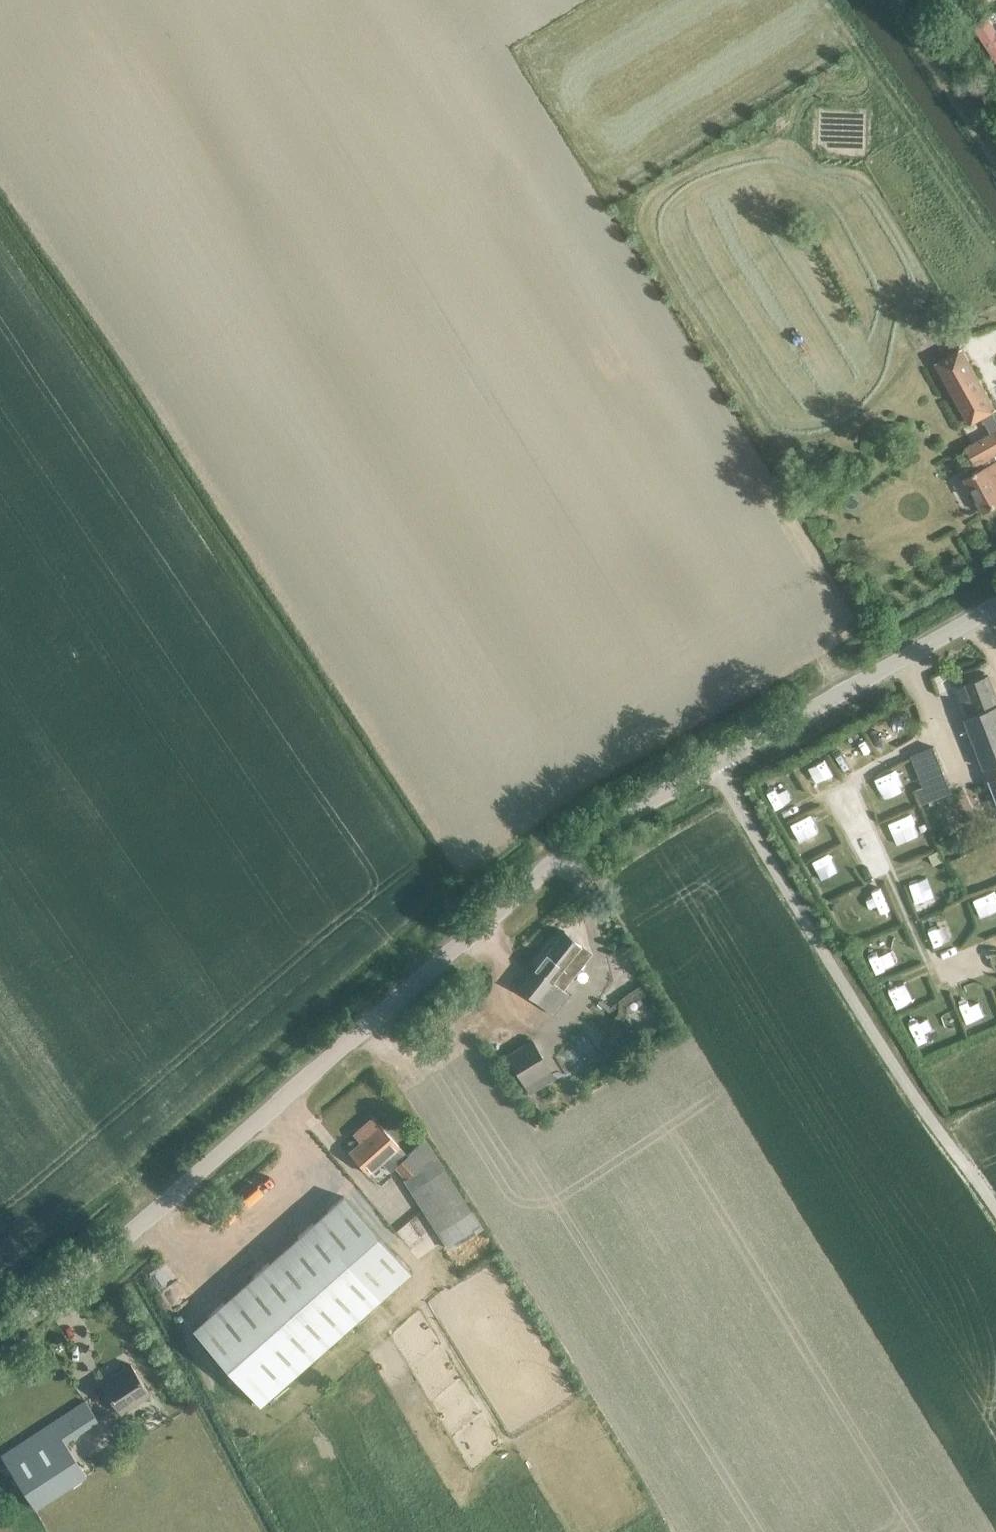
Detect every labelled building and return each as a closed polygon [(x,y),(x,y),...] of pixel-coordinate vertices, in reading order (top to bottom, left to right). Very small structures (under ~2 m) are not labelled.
[(986,14),(972,24),(995,61),(995,29),(986,14)] [(994,410),(995,409),(995,405),(964,347),(938,361),(972,422),(984,415),(994,433),(967,448),(976,464),(983,460),(986,466),(964,478),(983,513),(995,506),(995,460),(993,455),(995,453),(995,414),(994,410)] [(986,675),(955,687),(967,716),(963,718),(983,769),(995,764),(995,702),(986,675)] [(931,749),(908,758),(921,789),(944,780),(931,749)] [(561,989),(591,951),(563,930),(517,989),(550,1015),(567,994),(561,989)] [(505,1054),(529,1093),(554,1077),(530,1039),(505,1054)] [(422,1140),(414,1147),(405,1155),(379,1125),(349,1152),(368,1173),(381,1162),(389,1171),(394,1166),(404,1177),(406,1179),(401,1182),(444,1249),(478,1226),(422,1140)] [(343,1195),(313,1222),(193,1329),(259,1404),(410,1271),(343,1195)] [(100,1383),(120,1413),(150,1393),(130,1363),(100,1383)] [(85,1400),(1,1455),(35,1508),(86,1474),(65,1441),(98,1420),(85,1400)]
